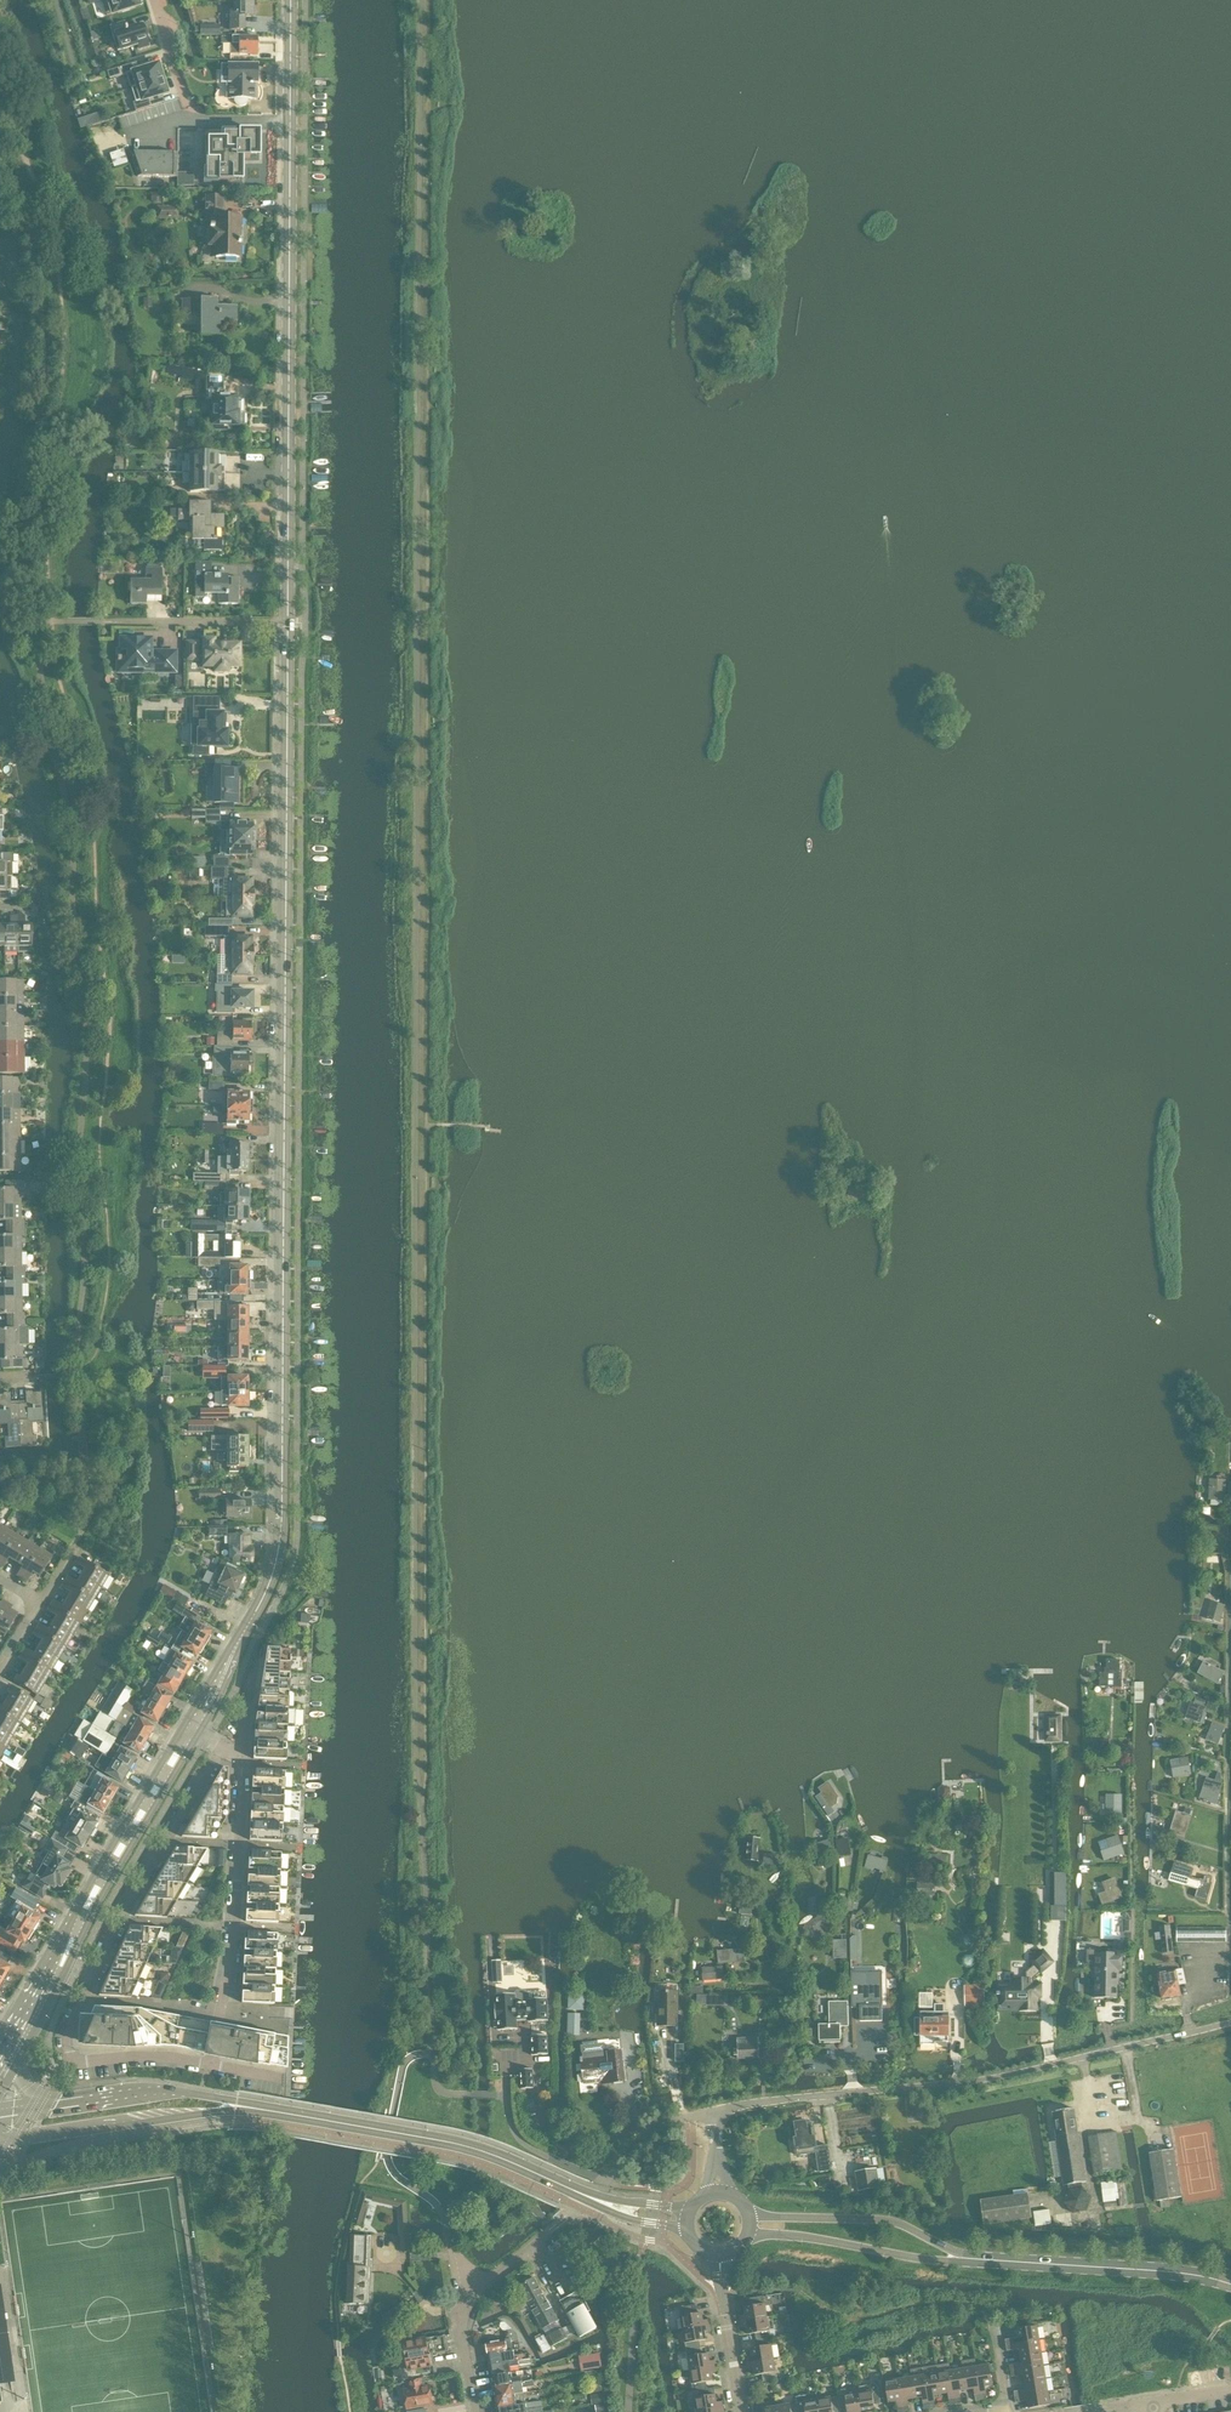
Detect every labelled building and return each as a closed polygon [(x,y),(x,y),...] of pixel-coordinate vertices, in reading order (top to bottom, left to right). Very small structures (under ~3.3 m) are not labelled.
[(139,6),(139,4),(140,4),(139,0),(99,0),(99,2),(102,1),(106,16),(122,11),(122,13),(130,10),(130,9),(139,6)] [(253,2),(235,2),(235,12),(229,12),(229,32),(243,32),(243,17),(252,17),(253,2)] [(110,27),(117,52),(138,45),(139,49),(148,46),(145,37),(147,37),(144,28),(142,29),(141,26),(127,31),(124,22),(110,27)] [(219,26),(199,26),(199,36),(219,36),(219,26)] [(250,55),(250,56),(257,56),(257,37),(233,37),(221,37),(221,44),(230,44),(230,55),(250,55)] [(126,74),(131,89),(164,79),(160,67),(159,67),(158,65),(126,74)] [(246,104),(248,102),(246,101),(246,99),(254,99),(254,84),(257,84),(258,65),(221,65),(221,79),(228,79),(228,99),(236,99),(236,101),(235,102),(236,104),(238,105),(239,106),(241,106),(243,106),(245,105),(246,104)] [(169,94),(164,79),(131,89),(135,103),(133,103),(135,112),(150,107),(148,99),(160,95),(161,97),(169,94)] [(99,113),(88,116),(91,125),(101,122),(99,113)] [(240,179),(240,158),(250,158),(250,157),(256,157),(256,155),(257,155),(257,134),(258,134),(258,133),(240,133),(240,134),(223,134),(223,142),(210,142),(210,157),(206,157),(206,181),(218,181),(218,182),(232,182),(232,181),(239,182),(239,179),(240,179)] [(130,153),(138,177),(177,178),(177,153),(130,153)] [(177,173),(177,186),(194,186),(194,173),(177,173)] [(209,258),(239,258),(239,245),(240,245),(240,241),(238,241),(239,227),(240,227),(240,218),(223,218),(223,197),(206,197),(206,221),(213,221),(213,228),(209,228),(209,258)] [(158,208),(158,218),(178,218),(178,208),(158,208)] [(183,315),(200,315),(200,336),(219,336),(219,322),(236,322),(236,307),(216,307),(216,299),(183,299),(183,315)] [(169,365),(168,372),(188,376),(189,368),(169,365)] [(222,380),(207,380),(207,392),(205,392),(205,401),(213,401),(212,426),(216,426),(216,430),(225,430),(225,426),(244,426),(244,413),(244,400),(236,400),(236,398),(222,398),(222,380)] [(162,439),(162,450),(181,450),(181,439),(162,439)] [(189,462),(189,474),(224,474),(224,456),(202,456),(202,455),(190,455),(190,462),(189,462)] [(224,474),(189,474),(188,485),(190,485),(190,493),(202,493),(202,492),(224,492),(224,474)] [(213,539),(213,529),(224,529),(224,515),(210,515),(210,502),(189,502),(189,509),(178,510),(178,520),(191,520),(191,540),(203,541),(203,551),(222,551),(222,539),(217,539),(213,539)] [(204,597),(204,593),(219,593),(219,604),(238,604),(238,578),(227,578),(227,576),(211,575),(211,562),(195,562),(195,582),(195,597),(204,597)] [(161,582),(161,569),(161,565),(147,565),(147,569),(145,569),(145,581),(130,581),(130,604),(146,604),(146,595),(161,595),(161,582)] [(118,661),(118,668),(140,668),(140,673),(157,673),(157,671),(174,671),(174,653),(156,653),(156,656),(149,656),(149,640),(121,640),(121,649),(118,649),(118,658),(117,658),(117,661),(118,661)] [(214,672),(227,672),(227,667),(238,667),(238,645),(213,645),(213,640),(203,640),(203,646),(197,645),(197,643),(187,643),(187,660),(197,660),(197,657),(203,657),(203,667),(214,667),(214,672)] [(193,745),(193,755),(207,756),(207,746),(216,746),(216,748),(226,748),(226,736),(225,736),(225,732),(225,722),(221,722),(221,714),(218,714),(218,699),(194,698),(193,724),(198,725),(198,745),(193,745)] [(206,803),(234,803),(237,803),(237,779),(234,779),(234,769),(221,769),(221,761),(205,761),(205,776),(214,776),(214,788),(206,788),(206,803)] [(220,829),(220,840),(253,840),(253,829),(252,829),(252,824),(246,824),(246,823),(219,823),(219,810),(205,810),(205,823),(219,827),(219,829),(220,829)] [(220,840),(220,853),(220,855),(214,856),(214,869),(227,869),(227,857),(246,857),(246,856),(252,855),(252,851),(253,851),(253,840),(220,840)] [(11,877),(11,862),(14,862),(14,853),(0,854),(0,877),(11,877)] [(188,868),(203,868),(203,859),(188,859),(188,868)] [(212,872),(212,879),(227,879),(227,869),(214,869),(214,872),(212,872)] [(0,877),(0,900),(11,900),(11,877),(0,877)] [(225,898),(232,898),(253,898),(253,885),(250,885),(250,879),(229,879),(227,879),(222,879),(222,898),(225,898)] [(253,898),(232,898),(225,898),(225,917),(232,917),(250,917),(250,911),(253,911),(253,898)] [(4,926),(4,951),(4,952),(18,952),(18,947),(17,916),(10,916),(10,926),(4,926)] [(25,916),(17,916),(18,947),(18,952),(32,952),(31,925),(25,925),(25,916)] [(208,927),(205,927),(205,937),(216,937),(216,934),(229,934),(229,927),(208,927)] [(223,956),(231,956),(253,956),(253,942),(249,942),(249,937),(232,937),(229,937),(224,937),(223,956)] [(249,970),(252,970),(253,956),(231,956),(223,956),(223,975),(217,975),(216,985),(232,985),(232,975),(249,975),(249,970)] [(23,996),(23,980),(0,981),(0,997),(23,996)] [(216,985),(214,985),(214,992),(216,992),(217,992),(217,1002),(221,1003),(221,1012),(221,1013),(233,1013),(233,1012),(232,1012),(232,1008),(252,1008),(252,993),(231,992),(232,985),(216,985)] [(23,1012),(23,996),(0,997),(0,1012),(23,1012)] [(23,1027),(23,1012),(0,1012),(0,1027),(23,1027)] [(251,1034),(251,1023),(232,1023),(232,1030),(217,1033),(217,1046),(230,1046),(231,1046),(231,1040),(250,1040),(250,1034),(251,1034)] [(23,1042),(23,1027),(0,1027),(0,1042),(23,1042)] [(23,1057),(23,1042),(0,1042),(0,1058),(23,1057)] [(215,1047),(215,1057),(223,1057),(222,1075),(247,1076),(247,1062),(251,1062),(251,1054),(230,1053),(230,1046),(217,1046),(217,1047),(215,1047)] [(0,1058),(0,1074),(24,1073),(23,1057),(0,1058)] [(19,1094),(19,1078),(0,1079),(0,1094),(19,1094)] [(223,1101),(223,1106),(223,1107),(249,1107),(249,1093),(236,1092),(236,1089),(227,1088),(226,1101),(223,1101)] [(19,1109),(19,1094),(0,1094),(0,1110),(19,1109)] [(223,1107),(223,1106),(213,1106),(213,1113),(226,1113),(226,1125),(235,1125),(235,1122),(248,1122),(249,1107),(223,1107)] [(19,1125),(19,1109),(0,1110),(0,1125),(19,1125)] [(20,1140),(19,1125),(0,1125),(0,1140),(20,1140)] [(202,1125),(202,1134),(221,1134),(221,1125),(202,1125)] [(20,1155),(20,1140),(0,1140),(0,1156),(20,1155)] [(229,1140),(229,1158),(248,1158),(248,1144),(239,1144),(239,1140),(229,1140)] [(0,1156),(0,1171),(20,1171),(20,1155),(0,1156)] [(248,1158),(229,1158),(217,1158),(217,1160),(218,1160),(218,1174),(226,1174),(226,1175),(238,1175),(239,1172),(248,1172),(248,1158)] [(20,1205),(20,1189),(24,1189),(24,1181),(9,1181),(9,1189),(0,1189),(0,1205),(20,1205)] [(221,1206),(225,1206),(248,1207),(248,1205),(249,1205),(249,1198),(248,1198),(248,1192),(232,1192),(232,1189),(226,1189),(226,1191),(221,1191),(221,1206)] [(9,1228),(24,1228),(24,1220),(20,1220),(20,1205),(0,1205),(0,1221),(9,1221),(9,1228)] [(225,1206),(225,1224),(225,1236),(231,1236),(231,1224),(232,1224),(232,1221),(247,1221),(247,1215),(249,1215),(249,1208),(247,1208),(248,1207),(225,1206)] [(21,1251),(21,1236),(25,1236),(24,1228),(9,1228),(9,1236),(0,1236),(0,1252),(21,1251)] [(191,1243),(191,1259),(198,1259),(222,1259),(225,1259),(225,1258),(239,1258),(240,1243),(233,1243),(233,1238),(231,1238),(231,1236),(225,1236),(192,1235),(191,1243)] [(10,1275),(25,1275),(25,1267),(21,1267),(21,1251),(0,1252),(0,1268),(10,1268),(10,1275)] [(219,1280),(230,1280),(249,1280),(249,1271),(247,1271),(247,1265),(230,1266),(222,1266),(222,1259),(198,1259),(198,1267),(219,1267),(219,1280)] [(21,1298),(21,1283),(25,1283),(25,1275),(10,1275),(10,1283),(0,1283),(0,1299),(21,1298)] [(249,1280),(230,1280),(219,1280),(219,1294),(197,1294),(197,1302),(227,1302),(227,1294),(230,1294),(230,1295),(247,1295),(247,1290),(249,1290),(249,1280)] [(10,1322),(25,1322),(25,1313),(21,1314),(21,1298),(0,1299),(0,1315),(10,1314),(10,1322)] [(214,1321),(228,1321),(247,1321),(247,1307),(228,1307),(228,1302),(227,1302),(197,1302),(197,1311),(210,1311),(210,1309),(214,1309),(214,1321)] [(218,1334),(228,1334),(249,1334),(249,1328),(247,1328),(247,1321),(228,1321),(218,1321),(218,1334)] [(22,1345),(22,1330),(25,1330),(25,1322),(10,1322),(10,1329),(0,1330),(0,1345),(22,1345)] [(228,1334),(228,1347),(247,1347),(247,1340),(249,1340),(249,1334),(228,1334)] [(0,1345),(0,1361),(11,1361),(11,1369),(26,1369),(26,1360),(22,1360),(22,1345),(0,1345)] [(247,1347),(228,1347),(228,1361),(247,1361),(247,1347)] [(203,1376),(224,1376),(224,1366),(203,1366),(203,1376)] [(221,1378),(221,1392),(228,1392),(249,1392),(249,1383),(247,1383),(247,1377),(221,1378)] [(26,1404),(18,1404),(21,1447),(37,1446),(36,1435),(33,1436),(32,1423),(43,1422),(41,1392),(32,1393),(32,1391),(25,1392),(26,1404)] [(249,1392),(228,1392),(221,1392),(221,1407),(247,1407),(247,1402),(249,1402),(249,1392)] [(0,1395),(0,1425),(8,1424),(8,1437),(5,1437),(5,1448),(21,1447),(18,1404),(11,1405),(10,1393),(3,1393),(3,1395),(0,1395)] [(228,1410),(200,1410),(200,1419),(228,1418),(228,1410)] [(189,1432),(214,1432),(214,1421),(189,1421),(189,1432)] [(247,1437),(229,1437),(211,1437),(211,1451),(227,1451),(227,1467),(229,1467),(229,1472),(238,1472),(238,1467),(247,1467),(247,1458),(250,1458),(250,1446),(247,1446),(247,1437)] [(1225,1500),(1226,1480),(1211,1480),(1210,1499),(1225,1500)] [(226,1508),(226,1517),(250,1517),(250,1501),(236,1502),(236,1498),(223,1498),(223,1508),(226,1508)] [(1200,1507),(1200,1526),(1203,1526),(1204,1524),(1208,1524),(1208,1518),(1203,1518),(1203,1507),(1200,1507)] [(17,1532),(16,1535),(4,1528),(6,1525),(5,1525),(0,1534),(0,1561),(17,1532)] [(209,1527),(209,1537),(227,1536),(227,1526),(209,1527)] [(15,1562),(29,1539),(27,1542),(16,1535),(17,1532),(0,1561),(0,1566),(3,1567),(9,1558),(15,1562)] [(233,1546),(233,1562),(252,1562),(252,1548),(249,1548),(249,1535),(230,1535),(230,1545),(233,1546)] [(16,1575),(22,1579),(41,1546),(39,1549),(28,1542),(29,1539),(15,1562),(22,1566),(16,1575)] [(41,1546),(22,1579),(27,1582),(33,1572),(40,1577),(53,1554),(53,1553),(51,1556),(40,1549),(41,1546)] [(85,1569),(81,1575),(104,1589),(101,1587),(108,1576),(111,1577),(79,1557),(75,1563),(85,1569)] [(222,1562),(216,1574),(209,1588),(211,1589),(208,1597),(224,1604),(227,1597),(230,1598),(232,1593),(235,1594),(244,1576),(235,1572),(236,1569),(222,1562)] [(67,1577),(64,1582),(97,1601),(94,1599),(101,1588),(104,1589),(81,1575),(77,1582),(67,1577)] [(71,1593),(67,1599),(90,1613),(87,1611),(94,1600),(97,1601),(64,1582),(61,1587),(71,1593)] [(53,1600),(50,1605),(82,1625),(83,1625),(80,1623),(87,1612),(89,1613),(90,1613),(67,1599),(63,1606),(53,1600)] [(1220,1622),(1225,1605),(1213,1602),(1208,1619),(1220,1622)] [(0,1615),(0,1631),(5,1634),(3,1637),(4,1637),(17,1614),(10,1610),(12,1607),(7,1604),(0,1615)] [(56,1616),(52,1623),(75,1637),(73,1635),(80,1624),(82,1625),(50,1605),(47,1611),(56,1616)] [(182,1631),(181,1631),(188,1636),(204,1646),(209,1637),(208,1637),(210,1632),(197,1624),(201,1618),(184,1609),(180,1616),(184,1619),(178,1629),(182,1631)] [(39,1624),(36,1629),(68,1649),(66,1647),(73,1636),(75,1637),(52,1623),(48,1630),(39,1624)] [(42,1640),(38,1647),(61,1661),(59,1659),(65,1648),(68,1649),(36,1629),(33,1635),(42,1640)] [(181,1631),(172,1648),(178,1652),(181,1648),(195,1657),(198,1653),(199,1654),(204,1646),(188,1636),(181,1631)] [(171,1639),(160,1633),(158,1638),(168,1644),(171,1639)] [(25,1648),(22,1653),(54,1673),(54,1672),(52,1671),(58,1659),(61,1661),(38,1647),(34,1654),(25,1648)] [(172,1648),(162,1663),(168,1667),(186,1677),(191,1669),(189,1668),(191,1663),(177,1655),(178,1652),(172,1648)] [(266,1648),(263,1672),(290,1673),(291,1655),(291,1649),(279,1649),(266,1648)] [(28,1664),(24,1671),(47,1685),(47,1684),(44,1683),(51,1671),(54,1673),(22,1653),(18,1658),(28,1664)] [(1120,1671),(1120,1661),(1108,1660),(1108,1668),(1106,1668),(1105,1673),(1100,1673),(1100,1686),(1122,1687),(1123,1671),(1120,1671)] [(1218,1683),(1224,1673),(1204,1662),(1199,1673),(1218,1683)] [(168,1667),(162,1663),(157,1671),(164,1675),(157,1686),(173,1695),(179,1684),(181,1686),(186,1677),(168,1667)] [(47,1685),(24,1671),(20,1677),(17,1676),(13,1681),(37,1695),(44,1683),(47,1685)] [(263,1672),(260,1689),(289,1691),(290,1673),(263,1672)] [(153,1693),(148,1701),(165,1711),(170,1703),(169,1702),(171,1697),(156,1688),(155,1689),(153,1688),(155,1685),(147,1680),(144,1684),(143,1687),(153,1693)] [(130,1731),(147,1742),(152,1733),(151,1732),(153,1728),(122,1709),(133,1691),(118,1683),(100,1713),(114,1721),(115,1722),(123,1727),(130,1731)] [(10,1694),(6,1700),(29,1714),(27,1712),(34,1700),(11,1686),(7,1692),(10,1694)] [(260,1689),(257,1707),(288,1708),(289,1691),(260,1689)] [(45,1697),(42,1702),(51,1707),(53,1702),(45,1697)] [(1191,1702),(1185,1718),(1203,1724),(1207,1714),(1204,1713),(1206,1709),(1215,1712),(1217,1706),(1207,1703),(1208,1701),(1196,1697),(1194,1703),(1191,1702)] [(22,1726),(20,1724),(27,1713),(29,1714),(6,1700),(2,1707),(0,1706),(0,1713),(22,1726)] [(165,1711),(148,1701),(141,1714),(156,1722),(158,1719),(160,1720),(165,1711)] [(51,1707),(42,1702),(40,1706),(48,1711),(51,1707)] [(257,1707),(255,1724),(287,1725),(295,1726),(296,1708),(288,1708),(257,1707)] [(15,1738),(13,1736),(20,1725),(22,1726),(0,1713),(0,1729),(15,1738)] [(91,1727),(83,1722),(74,1737),(106,1756),(109,1750),(112,1745),(115,1740),(107,1735),(114,1722),(100,1713),(91,1727)] [(1047,1733),(1047,1736),(1049,1736),(1049,1732),(1059,1732),(1059,1740),(1059,1716),(1046,1716),(1046,1733),(1047,1733)] [(115,1739),(123,1727),(115,1722),(108,1734),(115,1739)] [(1219,1744),(1225,1727),(1213,1723),(1206,1740),(1219,1744)] [(254,1724),(254,1741),(286,1743),(287,1725),(255,1724),(254,1724)] [(8,1750),(8,1749),(6,1748),(12,1737),(15,1738),(0,1729),(0,1745),(8,1750)] [(119,1742),(138,1753),(140,1749),(142,1750),(147,1742),(130,1731),(126,1739),(122,1736),(119,1742)] [(73,1738),(65,1751),(74,1756),(82,1743),(73,1738)] [(1097,1740),(1097,1750),(1110,1750),(1110,1740),(1097,1740)] [(254,1741),(253,1759),(286,1761),(286,1743),(254,1741)] [(5,1748),(8,1750),(0,1745),(0,1757),(5,1748)] [(113,1762),(129,1772),(134,1763),(133,1762),(135,1758),(120,1749),(120,1750),(112,1745),(109,1750),(117,1755),(113,1762)] [(129,1772),(113,1762),(102,1756),(95,1768),(105,1774),(120,1783),(122,1779),(124,1781),(129,1772)] [(1174,1777),(1191,1774),(1188,1758),(1181,1759),(1182,1766),(1172,1768),(1174,1777)] [(228,1769),(222,1768),(181,1837),(214,1839),(226,1819),(228,1769)] [(252,1770),(251,1788),(284,1789),(285,1771),(252,1770)] [(84,1786),(86,1787),(111,1802),(115,1796),(116,1794),(114,1793),(117,1789),(103,1781),(105,1778),(94,1771),(89,1779),(84,1786)] [(1203,1788),(1199,1799),(1216,1804),(1223,1783),(1220,1782),(1223,1774),(1217,1772),(1214,1780),(1207,1778),(1203,1788)] [(821,1793),(815,1797),(828,1816),(834,1812),(831,1807),(836,1803),(837,1797),(827,1783),(818,1789),(821,1793)] [(940,1798),(950,1798),(950,1788),(944,1785),(942,1786),(940,1788),(940,1798)] [(86,1787),(76,1803),(85,1808),(87,1805),(102,1814),(105,1810),(107,1811),(111,1802),(86,1787)] [(251,1788),(251,1805),(283,1807),(284,1789),(251,1788)] [(1122,1815),(1122,1795),(1107,1795),(1107,1814),(1122,1815)] [(73,1827),(91,1837),(95,1829),(94,1828),(96,1824),(92,1821),(96,1815),(85,1808),(76,1803),(74,1801),(70,1808),(73,1810),(65,1822),(66,1823),(73,1827)] [(251,1805),(250,1823),(283,1824),(283,1807),(251,1805)] [(1190,1815),(1191,1811),(1185,1809),(1183,1813),(1176,1811),(1173,1822),(1180,1824),(1177,1834),(1185,1837),(1191,1816),(1190,1815)] [(56,1833),(52,1840),(68,1849),(74,1853),(77,1846),(81,1849),(84,1845),(86,1846),(91,1837),(73,1827),(66,1823),(59,1834),(56,1833)] [(283,1824),(250,1823),(249,1840),(282,1842),(283,1824)] [(1104,1861),(1125,1854),(1118,1835),(1107,1839),(1109,1844),(1100,1847),(1104,1861)] [(758,1860),(760,1838),(746,1836),(744,1859),(758,1860)] [(839,1856),(850,1854),(848,1839),(836,1841),(839,1856)] [(42,1864),(66,1879),(71,1870),(67,1868),(69,1864),(62,1859),(68,1849),(52,1840),(45,1850),(49,1853),(42,1864)] [(830,1840),(817,1844),(820,1854),(817,1855),(821,1868),(829,1865),(825,1853),(833,1850),(830,1840)] [(175,1847),(165,1865),(197,1866),(208,1849),(175,1847)] [(248,1851),(248,1869),(280,1870),(281,1852),(248,1851)] [(778,1865),(779,1855),(765,1854),(764,1863),(778,1865)] [(950,1862),(951,1855),(928,1855),(928,1867),(950,1868),(950,1862)] [(885,1871),(888,1861),(869,1856),(865,1868),(873,1870),(873,1867),(885,1871)] [(1173,1863),(1170,1875),(1185,1880),(1184,1886),(1197,1890),(1195,1897),(1207,1901),(1212,1883),(1210,1882),(1211,1879),(1202,1876),(1201,1880),(1200,1879),(1199,1882),(1190,1879),(1193,1869),(1173,1863)] [(66,1879),(42,1864),(35,1876),(31,1874),(23,1888),(43,1899),(50,1887),(54,1889),(56,1885),(60,1888),(66,1879)] [(165,1865),(155,1882),(187,1883),(197,1866),(165,1865)] [(248,1869),(247,1886),(280,1888),(280,1870),(248,1869)] [(1103,1904),(1121,1897),(1115,1879),(1104,1883),(1107,1892),(1100,1895),(1103,1904)] [(155,1882),(144,1899),(177,1900),(187,1883),(155,1882)] [(919,1894),(934,1894),(934,1883),(918,1883),(919,1894)] [(247,1886),(246,1904),(279,1905),(280,1888),(247,1886)] [(14,1888),(9,1897),(17,1902),(18,1902),(19,1902),(33,1910),(32,1911),(33,1911),(38,1902),(14,1888)] [(1051,1892),(1051,1906),(1066,1906),(1066,1892),(1051,1892)] [(177,1900),(144,1899),(134,1916),(167,1918),(177,1900)] [(752,1915),(753,1902),(749,1902),(749,1899),(742,1899),(740,1914),(743,1915),(752,1915)] [(17,1902),(8,1917),(14,1921),(34,1933),(39,1924),(37,1923),(39,1919),(31,1914),(32,1911),(33,1910),(19,1902),(18,1902),(17,1902)] [(279,1905),(246,1904),(245,1922),(278,1923),(279,1905)] [(1126,1934),(1126,1940),(1132,1940),(1132,1913),(1126,1913),(1126,1920),(1124,1920),(1124,1934),(1126,1934)] [(752,1915),(743,1915),(739,1933),(749,1934),(752,1915)] [(15,1955),(22,1943),(25,1944),(27,1940),(29,1941),(34,1933),(14,1921),(8,1917),(1,1929),(0,1928),(0,1945),(15,1955)] [(1159,1927),(1163,1954),(1173,1952),(1170,1926),(1159,1927)] [(130,1927),(122,1944),(154,1946),(162,1928),(130,1927)] [(1226,1942),(1226,1928),(1177,1928),(1177,1942),(1226,1942)] [(245,1932),(244,1950),(276,1952),(277,1934),(245,1932)] [(833,1940),(834,1959),(847,1958),(846,1935),(842,1935),(842,1940),(833,1940)] [(849,1939),(850,1960),(857,1960),(857,1936),(853,1936),(849,1939)] [(122,1944),(114,1961),(147,1963),(154,1946),(122,1944)] [(718,1964),(744,1962),(743,1949),(717,1951),(718,1964)] [(244,1950),(243,1967),(276,1969),(276,1952),(244,1950)] [(1087,1950),(1086,1965),(1092,1965),(1092,1978),(1095,1978),(1095,1998),(1117,1999),(1117,1985),(1116,1985),(1116,1974),(1116,1971),(1122,1971),(1123,1950),(1108,1950),(1108,1953),(1101,1953),(1101,1951),(1087,1950)] [(997,1993),(997,1995),(997,2006),(1018,2006),(1018,2007),(1020,2007),(1020,2010),(1037,2010),(1037,1985),(1033,1985),(1033,1978),(1040,1972),(1041,1973),(1053,1962),(1043,1951),(1031,1961),(1034,1965),(1026,1972),(1026,1980),(1017,1980),(1017,1985),(997,1985),(997,1993)] [(5,1982),(9,1973),(7,1972),(10,1968),(7,1966),(11,1959),(0,1952),(0,1979),(5,1982)] [(114,1961),(106,1978),(139,1980),(147,1963),(114,1961)] [(492,1962),(494,1983),(502,1982),(501,1961),(492,1962)] [(243,1967),(242,1985),(275,1986),(276,1969),(243,1967)] [(704,1980),(723,1979),(722,1967),(703,1968),(704,1980)] [(1162,1998),(1164,1998),(1166,1999),(1170,1999),(1172,1997),(1180,1995),(1176,1971),(1158,1974),(1162,1998)] [(869,1973),(851,1973),(852,1983),(852,2006),(860,2006),(860,2020),(882,2019),(882,2006),(882,2005),(882,1977),(869,1977),(869,1973)] [(139,1980),(106,1978),(98,1996),(131,1998),(139,1980)] [(275,1986),(242,1985),(241,2003),(274,2004),(275,1986)] [(965,1987),(966,2005),(983,2004),(983,1987),(965,1987)] [(515,1994),(496,1995),(497,2004),(495,2004),(496,2021),(497,2021),(498,2030),(518,2029),(517,2020),(529,2019),(529,2022),(548,2021),(547,1998),(528,1999),(528,1993),(525,1990),(517,1991),(515,1994)] [(661,2004),(658,2004),(658,2025),(675,2025),(675,2014),(678,2014),(678,2011),(678,1993),(669,1993),(669,1991),(667,1991),(667,1993),(661,1993),(661,2004)] [(585,1994),(569,1994),(569,2010),(585,2011),(585,1994)] [(697,1994),(697,2005),(706,2005),(706,1998),(712,1998),(712,1995),(697,1994)] [(819,2039),(841,2039),(840,2025),(849,2025),(848,2001),(829,2002),(829,2024),(819,2025),(819,2039)] [(920,2036),(920,2044),(936,2044),(936,2041),(949,2041),(949,2032),(954,2033),(954,2019),(949,2019),(949,2012),(944,2012),(944,2004),(935,2004),(935,2012),(921,2012),(921,2018),(915,2018),(915,2036),(920,2036)] [(203,2053),(203,2057),(211,2058),(256,2067),(256,2066),(268,2068),(268,2066),(286,2069),(288,2037),(220,2024),(140,2009),(93,2007),(90,2015),(78,2015),(77,2045),(81,2046),(80,2048),(133,2050),(133,2049),(142,2050),(142,2048),(146,2049),(146,2047),(159,2048),(159,2047),(172,2047),(203,2053)] [(581,2014),(568,2014),(568,2036),(580,2036),(581,2014)] [(533,2056),(548,2055),(547,2035),(531,2036),(533,2056)] [(738,2058),(759,2058),(759,2037),(737,2039),(738,2058)] [(583,2060),(582,2060),(585,2083),(602,2081),(602,2084),(626,2081),(622,2050),(606,2052),(583,2055),(583,2060)] [(674,2050),(674,2062),(682,2062),(682,2050),(674,2050)] [(532,2069),(520,2070),(521,2089),(533,2088),(532,2069)] [(524,2114),(536,2113),(534,2099),(523,2101),(524,2114)] [(1064,2185),(1086,2182),(1074,2109),(1052,2113),(1064,2185)] [(798,2139),(795,2139),(798,2156),(816,2153),(819,2172),(832,2170),(828,2146),(816,2147),(814,2136),(816,2135),(815,2128),(812,2129),(811,2125),(806,2125),(806,2122),(804,2122),(804,2121),(797,2122),(797,2123),(795,2123),(798,2139)] [(1093,2175),(1121,2170),(1115,2132),(1087,2137),(1093,2175)] [(1157,2201),(1181,2197),(1173,2149),(1149,2153),(1157,2201)] [(860,2190),(878,2188),(875,2170),(857,2173),(860,2190)] [(1116,2200),(1114,2184),(1114,2182),(1101,2184),(1103,2203),(1116,2201),(1116,2200)] [(1073,2213),(1087,2211),(1092,2198),(1083,2186),(1070,2188),(1065,2202),(1073,2213)] [(366,2196),(367,2192),(364,2191),(361,2202),(358,2209),(354,2224),(363,2227),(370,2205),(367,2204),(364,2203),(366,2196)] [(984,2225),(1032,2218),(1029,2194),(980,2201),(984,2225)] [(1036,2225),(1052,2223),(1050,2210),(1034,2212),(1036,2225)] [(582,2231),(595,2244),(603,2235),(590,2223),(582,2231)] [(371,2236),(354,2235),(353,2253),(350,2253),(348,2304),(368,2303),(371,2236)] [(543,2293),(535,2278),(520,2286),(543,2329),(558,2320),(548,2303),(551,2301),(546,2292),(543,2293)] [(10,2382),(12,2391),(15,2391),(0,2285),(0,2383),(10,2382)] [(591,2311),(586,2303),(585,2297),(583,2293),(582,2289),(560,2301),(561,2303),(580,2337),(596,2328),(588,2313),(591,2311)] [(739,2316),(740,2322),(767,2318),(763,2296),(749,2298),(750,2306),(744,2307),(745,2315),(739,2316)] [(681,2316),(683,2330),(710,2325),(709,2320),(703,2321),(702,2313),(698,2313),(697,2304),(679,2307),(681,2316)] [(748,2334),(755,2333),(756,2340),(770,2338),(769,2331),(775,2330),(773,2317),(767,2318),(740,2322),(741,2328),(747,2327),(748,2334)] [(547,2337),(552,2346),(568,2338),(567,2337),(576,2332),(571,2324),(563,2329),(563,2328),(547,2337)] [(683,2330),(685,2343),(686,2350),(701,2348),(700,2341),(706,2340),(705,2332),(711,2331),(710,2325),(683,2330)] [(1006,2345),(1039,2340),(1037,2326),(1016,2330),(1017,2338),(1005,2340),(1006,2345)] [(489,2354),(513,2350),(511,2341),(518,2340),(517,2334),(516,2331),(512,2330),(508,2330),(505,2333),(506,2337),(509,2339),(487,2343),(488,2354),(489,2354)] [(403,2383),(409,2382),(410,2389),(404,2390),(407,2409),(433,2404),(430,2385),(423,2386),(422,2380),(437,2377),(434,2356),(438,2355),(435,2340),(431,2341),(430,2337),(399,2342),(396,2343),(394,2363),(394,2365),(392,2366),(394,2378),(402,2377),(403,2383)] [(746,2357),(747,2363),(774,2358),(770,2338),(756,2340),(757,2347),(750,2348),(752,2356),(746,2357)] [(1020,2356),(1041,2353),(1039,2340),(1006,2345),(1007,2351),(1013,2350),(1019,2349),(1020,2356)] [(687,2357),(690,2371),(716,2366),(715,2361),(710,2361),(708,2354),(702,2355),(701,2348),(686,2350),(687,2357)] [(489,2354),(491,2365),(516,2361),(514,2350),(513,2350),(489,2354)] [(1010,2371),(1043,2366),(1041,2353),(1020,2356),(1022,2363),(1009,2365),(1010,2371)] [(491,2365),(492,2376),(511,2372),(510,2367),(531,2363),(530,2358),(491,2365)] [(755,2375),(761,2374),(763,2381),(777,2379),(774,2358),(747,2363),(748,2368),(754,2368),(755,2375)] [(962,2362),(963,2369),(966,2390),(974,2389),(975,2401),(981,2400),(976,2367),(975,2360),(962,2362)] [(949,2364),(936,2366),(937,2373),(941,2394),(948,2393),(950,2405),(955,2405),(950,2371),(949,2364)] [(989,2365),(976,2367),(981,2400),(987,2399),(985,2387),(993,2386),(989,2365)] [(690,2371),(692,2384),(693,2391),(707,2389),(706,2382),(713,2381),(712,2373),(717,2372),(716,2366),(690,2371)] [(936,2366),(923,2368),(930,2409),(935,2408),(933,2395),(941,2394),(937,2373),(936,2366)] [(1023,2375),(1025,2382),(1046,2379),(1043,2366),(1010,2371),(1011,2377),(1023,2375)] [(910,2370),(911,2377),(915,2398),(922,2397),(924,2410),(930,2409),(923,2368),(910,2370)] [(963,2369),(950,2371),(955,2405),(961,2404),(959,2391),(966,2390),(963,2369)] [(492,2383),(492,2387),(533,2380),(532,2375),(522,2376),(521,2371),(511,2372),(492,2376),(494,2383),(492,2383)] [(898,2380),(904,2411),(909,2411),(907,2400),(915,2398),(911,2377),(898,2380)] [(1014,2397),(1021,2396),(1048,2392),(1046,2379),(1025,2382),(1026,2389),(1013,2391),(1014,2397)] [(494,2390),(495,2397),(524,2393),(523,2387),(534,2386),(533,2380),(492,2387),(493,2390),(494,2390)] [(897,2407),(898,2411),(904,2411),(898,2380),(885,2382),(888,2403),(896,2401),(897,2407)] [(857,2387),(861,2411),(874,2411),(875,2411),(874,2405),(881,2404),(879,2390),(880,2389),(874,2382),(871,2385),(857,2387)] [(843,2389),(836,2390),(837,2396),(838,2396),(840,2411),(847,2409),(847,2411),(861,2411),(857,2387),(843,2389)] [(694,2399),(696,2411),(723,2407),(722,2402),(716,2402),(714,2388),(707,2389),(693,2391),(687,2392),(688,2400),(694,2399)] [(1015,2403),(1022,2402),(1028,2401),(1029,2409),(1050,2405),(1048,2392),(1021,2396),(1014,2397),(1015,2403)] [(496,2404),(496,2408),(525,2403),(524,2393),(495,2397),(496,2404)] [(797,2403),(798,2411),(819,2411),(817,2400),(816,2394),(796,2397),(797,2403)] [(817,2400),(819,2411),(833,2411),(840,2411),(838,2396),(837,2396),(817,2400)] [(499,2411),(532,2411),(542,2411),(541,2401),(525,2403),(496,2408),(497,2411),(498,2411),(499,2411)] [(776,2406),(777,2411),(798,2411),(797,2403),(776,2406)]
